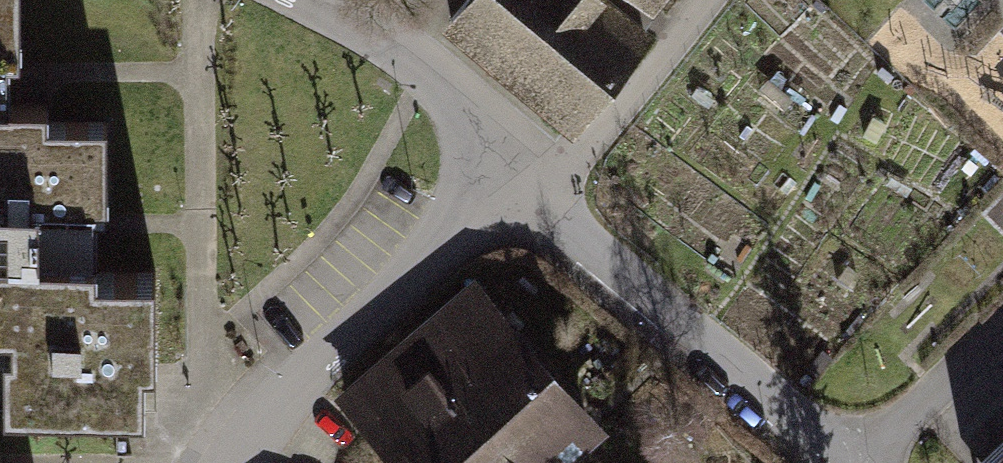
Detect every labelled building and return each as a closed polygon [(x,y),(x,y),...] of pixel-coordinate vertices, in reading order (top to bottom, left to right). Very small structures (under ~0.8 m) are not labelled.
[(11,314),(11,335),(3,335),(4,393),(143,391),(142,343),(153,343),(152,254),(96,255),(95,198),(108,197),(106,108),(48,109),(48,93),(11,93),(10,54),(21,54),(20,0),(0,0),(0,314),(11,314)] [(446,36),(576,141),(660,38),(614,0),(476,0),(446,36)] [(658,17),(672,0),(637,0),(658,17)] [(611,421),(472,267),(335,391),(400,462),(565,462),(611,421)] [(975,449),(987,462),(1002,462),(1002,424),(975,449)]
